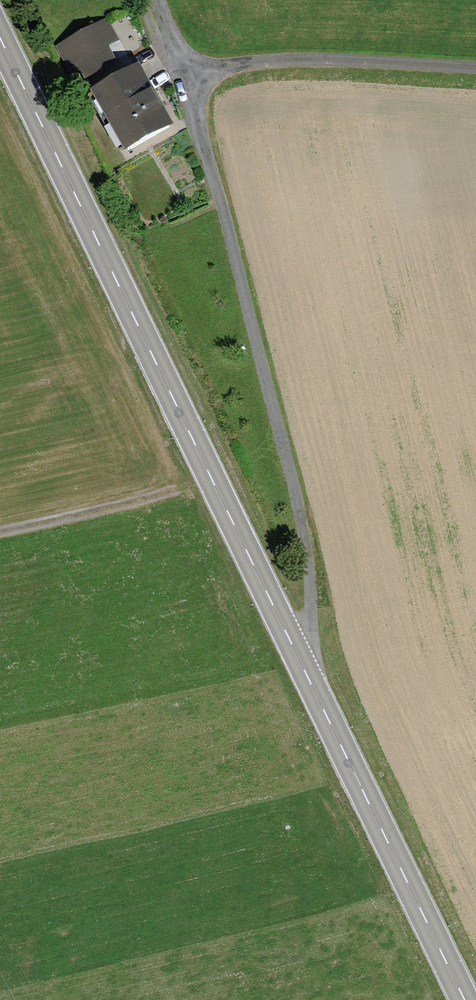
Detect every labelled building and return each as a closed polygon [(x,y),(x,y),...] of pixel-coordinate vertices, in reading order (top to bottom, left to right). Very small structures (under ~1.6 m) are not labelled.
[(79,68),(91,91),(123,72),(109,46),(119,40),(106,18),(56,47),(70,73),(79,68)] [(123,72),(91,91),(125,152),(174,125),(161,103),(140,64),(123,72)]
